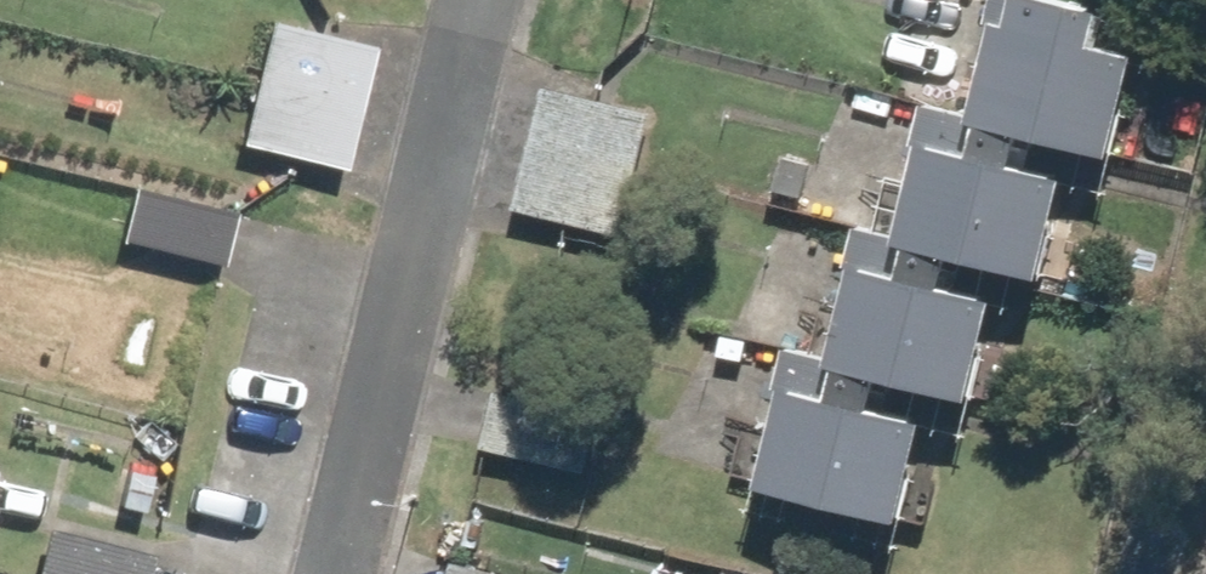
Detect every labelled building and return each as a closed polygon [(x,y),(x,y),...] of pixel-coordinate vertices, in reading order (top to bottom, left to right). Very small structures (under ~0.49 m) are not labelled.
[(958,136),(1101,157),(1114,64),(1075,58),(1082,12),(1026,4),(1027,0),(978,0),(958,136)] [(371,51),(315,40),(298,131),(354,142),(371,51)] [(646,106),(535,83),(507,219),(618,242),(646,106)] [(1048,186),(897,151),(874,252),(1025,287),(1048,186)] [(233,209),(125,187),(112,251),(219,273),(233,209)] [(978,310),(828,278),(806,378),(956,410),(978,310)] [(908,428),(763,394),(739,497),(884,531),(908,428)] [(592,421),(489,400),(477,456),(581,477),(592,421)] [(1122,527),(1110,573),(1170,573),(1179,541),(1122,527)] [(40,536),(32,573),(139,573),(142,555),(40,536)] [(445,566),(443,573),(486,573),(445,566)]
